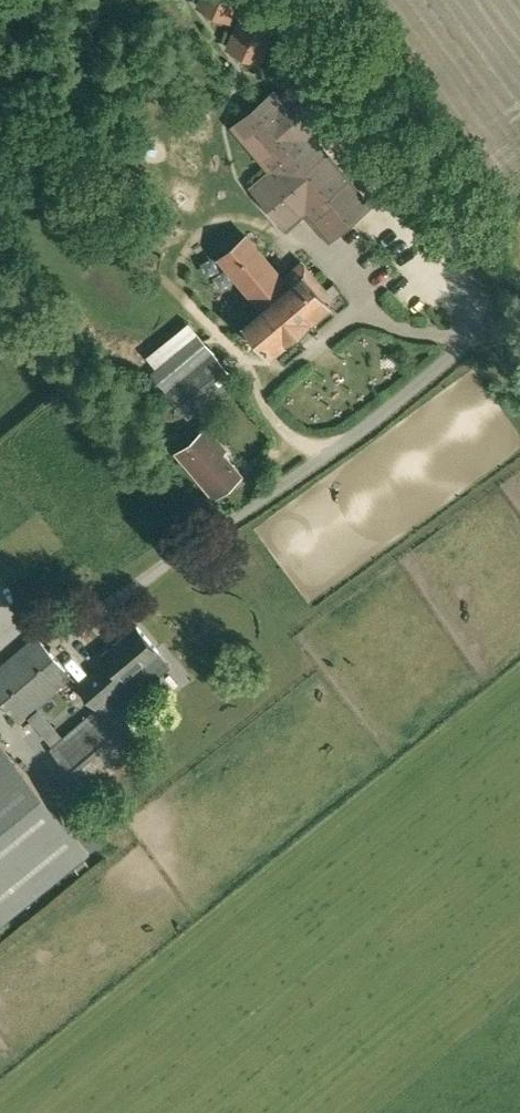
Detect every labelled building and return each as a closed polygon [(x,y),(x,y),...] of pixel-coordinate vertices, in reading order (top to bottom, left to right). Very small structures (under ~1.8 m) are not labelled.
[(232,22),(242,0),(199,0),(196,6),(232,22)] [(225,48),(261,64),(279,24),(243,8),(225,48)] [(306,214),(328,242),(374,204),(318,137),(339,120),(301,75),(279,93),(275,87),(230,124),(267,169),(249,184),(287,230),(306,214)] [(246,321),(271,350),(329,302),(297,264),(282,277),(246,235),(221,256),(263,306),(246,321)] [(150,371),(188,418),(236,378),(189,320),(146,355),(156,367),(150,371)] [(342,387),(346,372),(330,367),(326,382),(342,387)] [(354,390),(369,385),(364,370),(349,375),(354,390)] [(175,450),(214,496),(243,472),(224,451),(228,448),(207,424),(175,450)] [(131,674),(141,686),(147,686),(165,670),(165,665),(156,653),(158,651),(137,625),(91,664),(95,668),(78,683),(97,706),(49,747),(88,791),(154,735),(117,691),(132,679),(129,676),(131,674)] [(19,722),(72,676),(35,634),(0,665),(0,699),(19,722)] [(91,852),(0,738),(0,925),(91,852)] [(73,813),(81,806),(63,783),(55,789),(73,813)]
